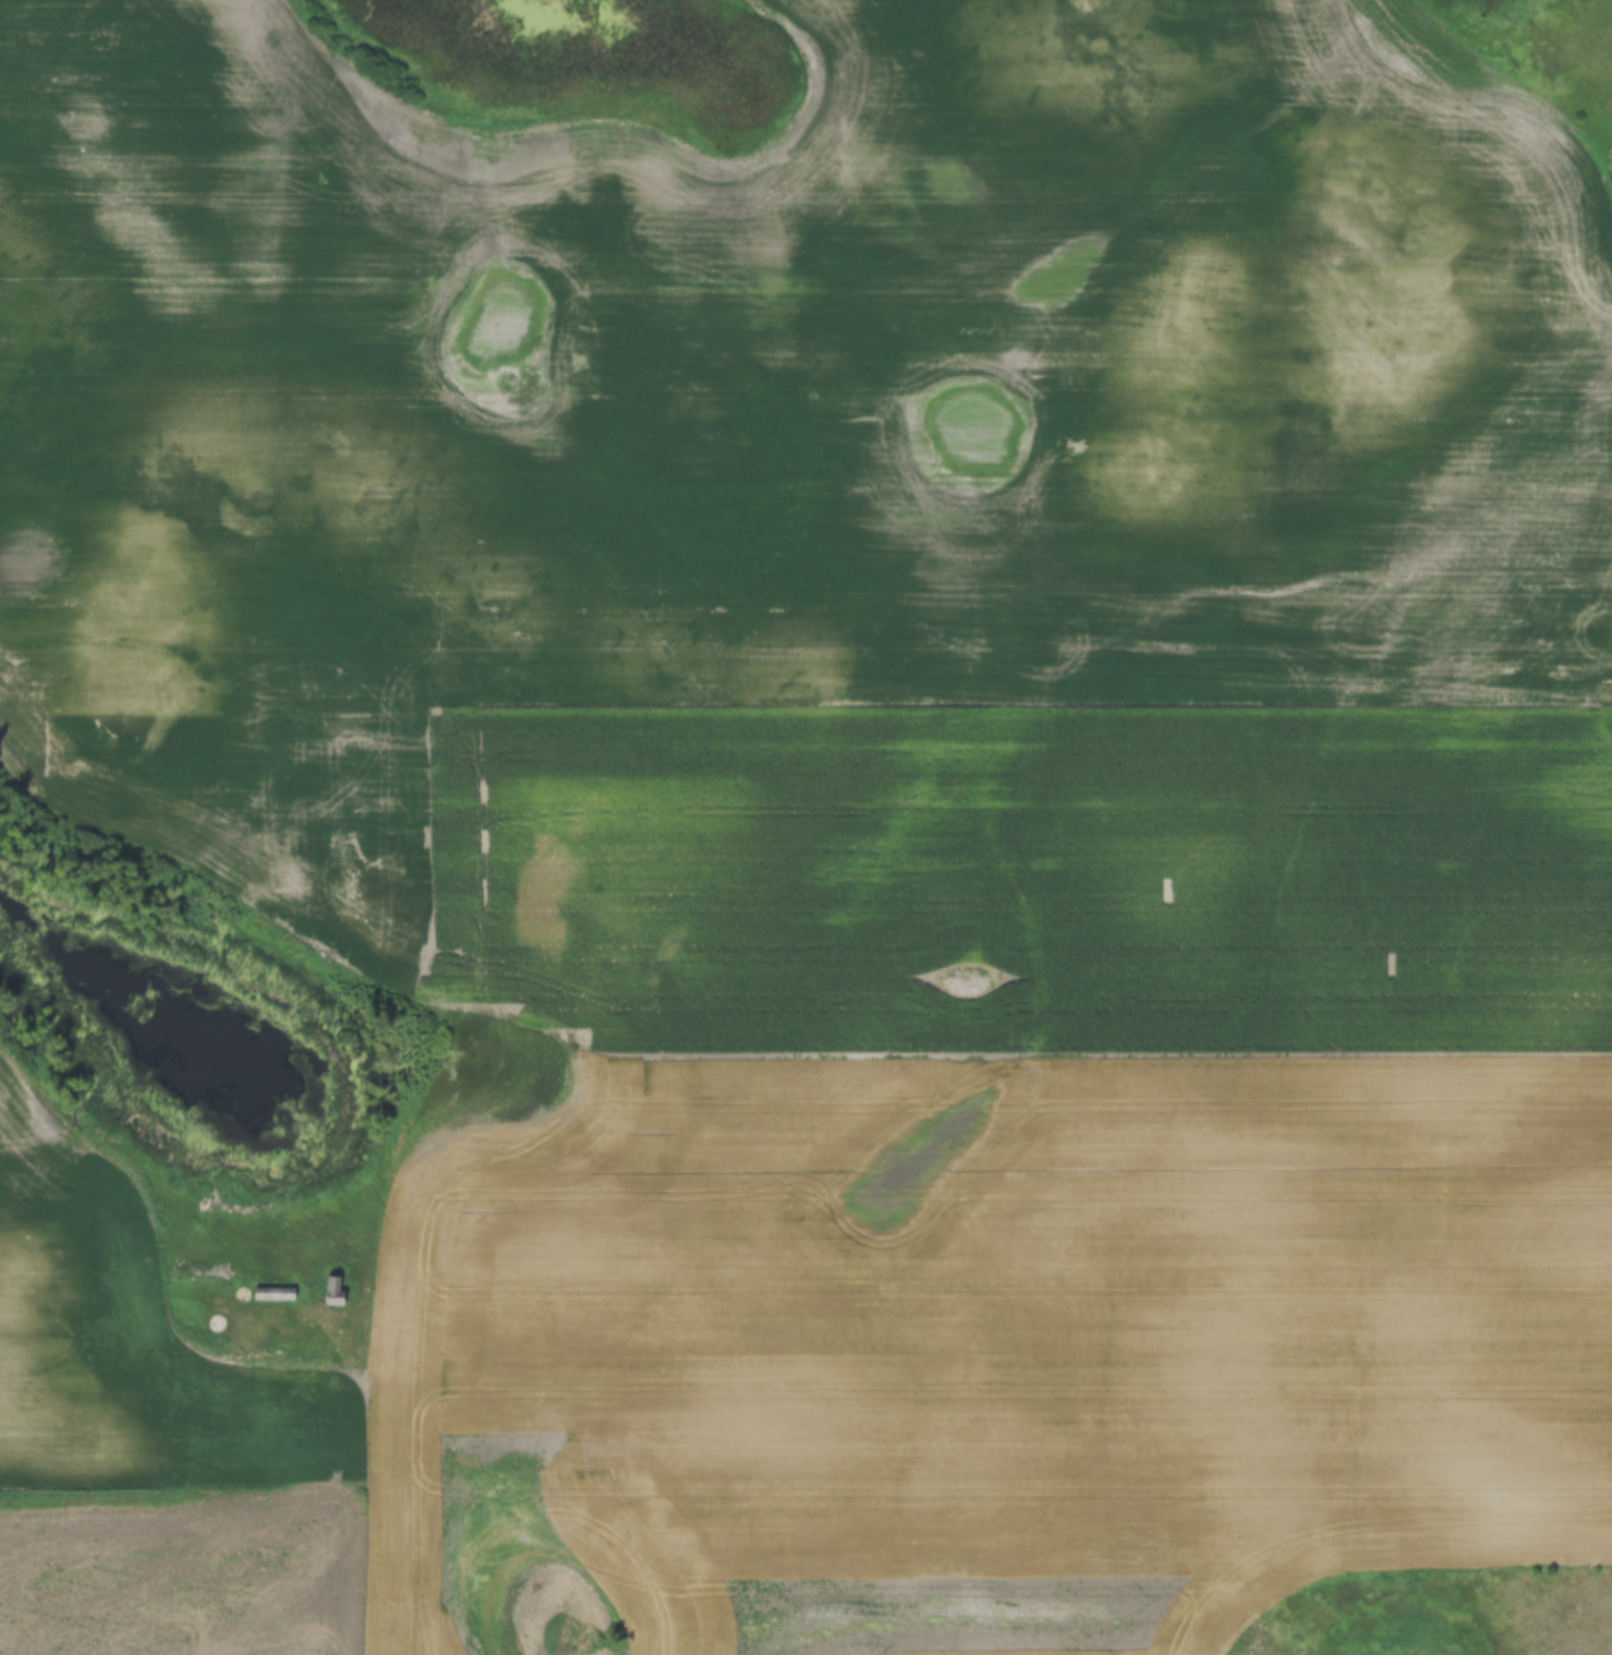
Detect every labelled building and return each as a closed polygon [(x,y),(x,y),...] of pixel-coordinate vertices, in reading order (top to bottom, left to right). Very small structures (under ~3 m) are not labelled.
[(326,1307),(344,1307),(344,1278),(326,1278),(326,1307)] [(295,1292),(255,1292),(255,1302),(295,1302),(295,1292)]
